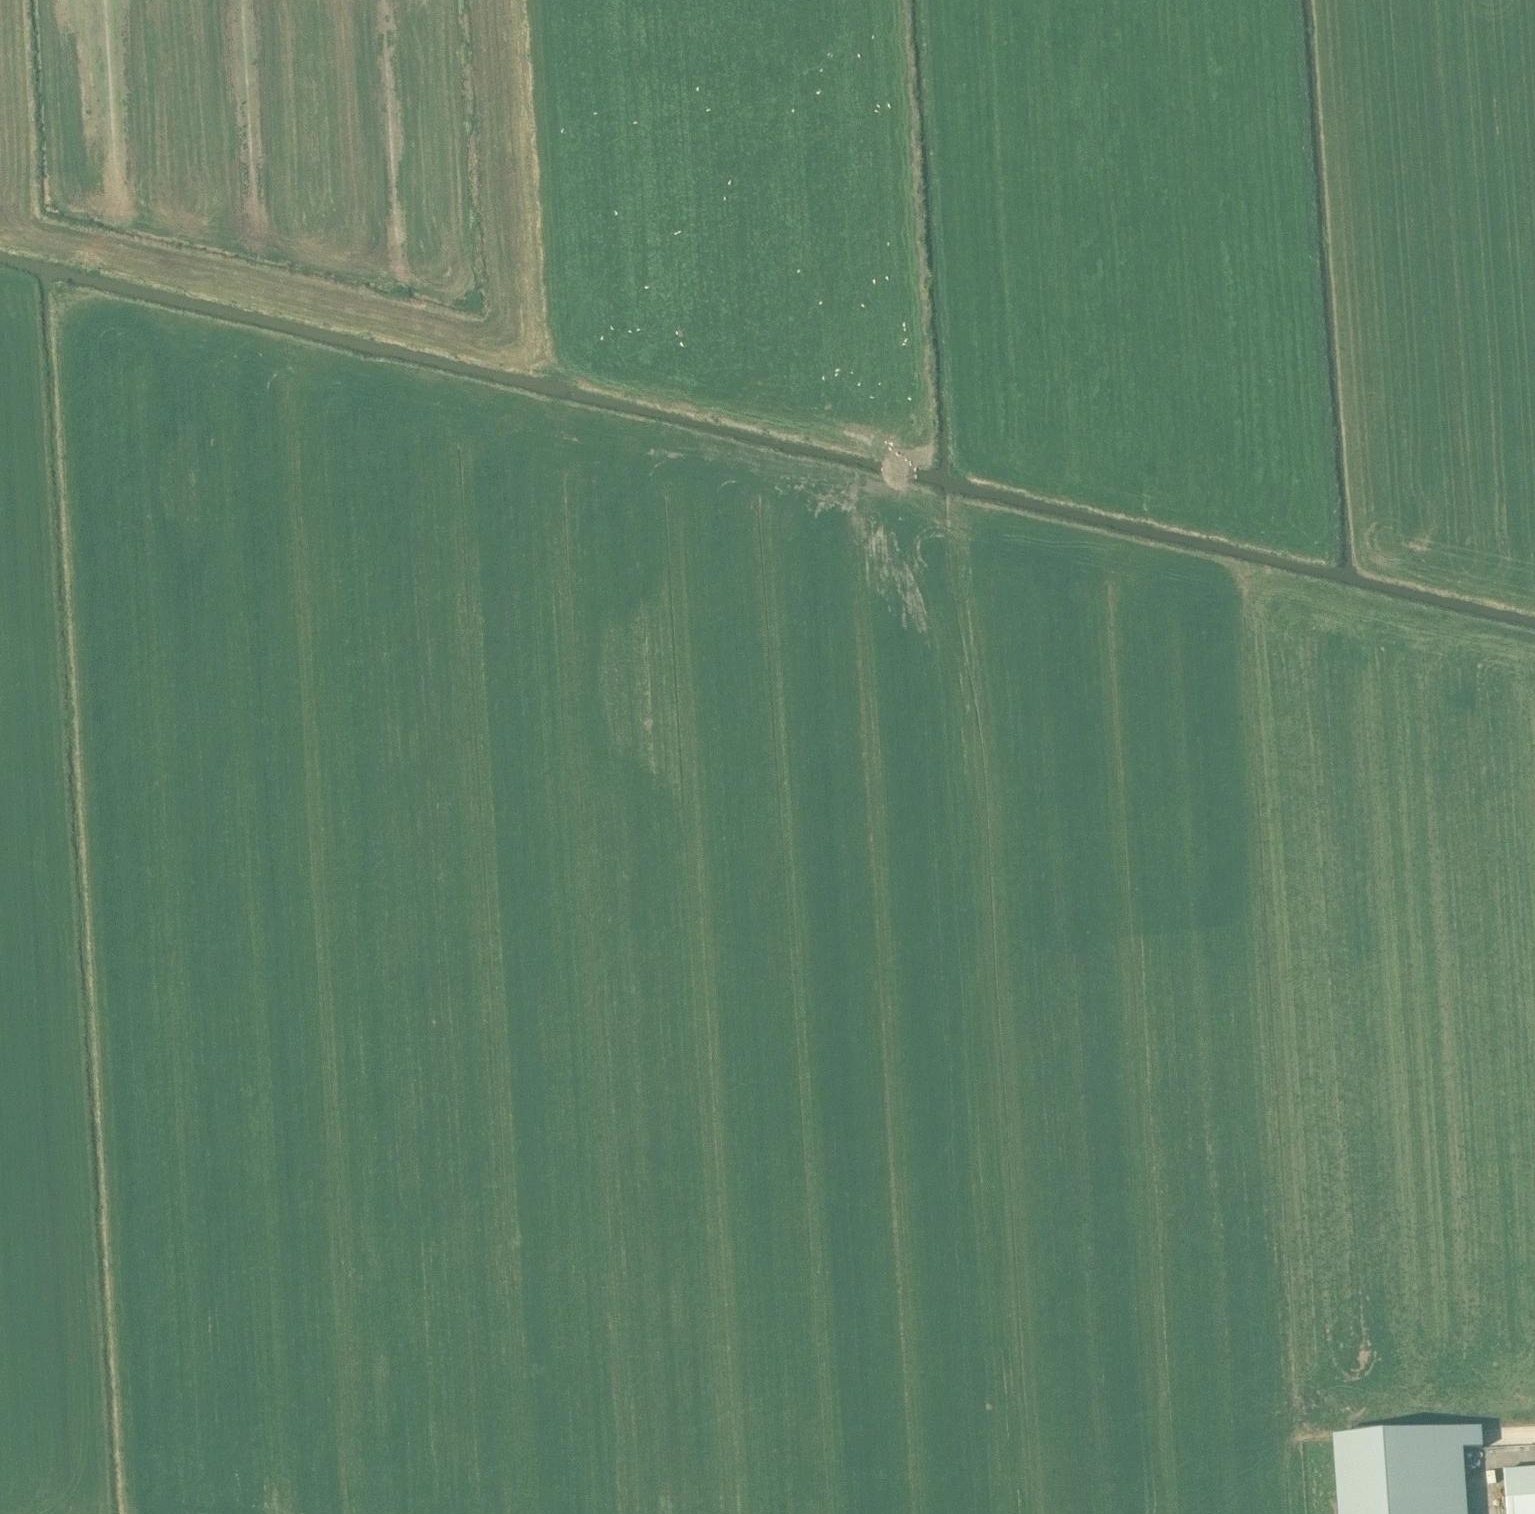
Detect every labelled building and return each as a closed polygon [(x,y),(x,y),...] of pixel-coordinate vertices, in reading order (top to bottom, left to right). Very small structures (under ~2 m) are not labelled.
[(1482,1428),(1333,1438),(1338,1513),(1468,1513),(1464,1450),(1483,1449),(1482,1428)] [(1504,1470),(1507,1513),(1534,1513),(1534,1468),(1504,1470)]
